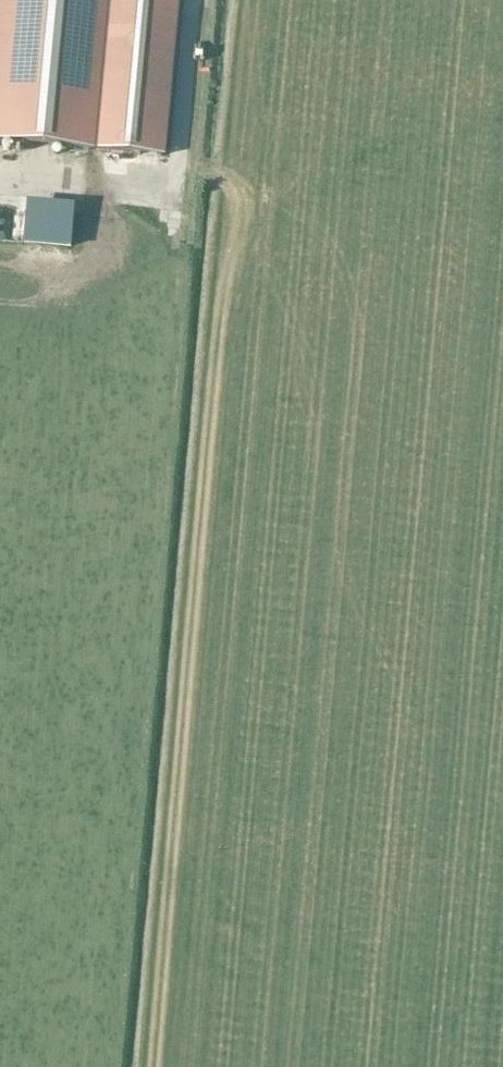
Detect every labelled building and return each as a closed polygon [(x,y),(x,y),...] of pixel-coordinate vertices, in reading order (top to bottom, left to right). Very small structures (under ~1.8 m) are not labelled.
[(163,157),(177,0),(0,0),(0,141),(163,157)]
